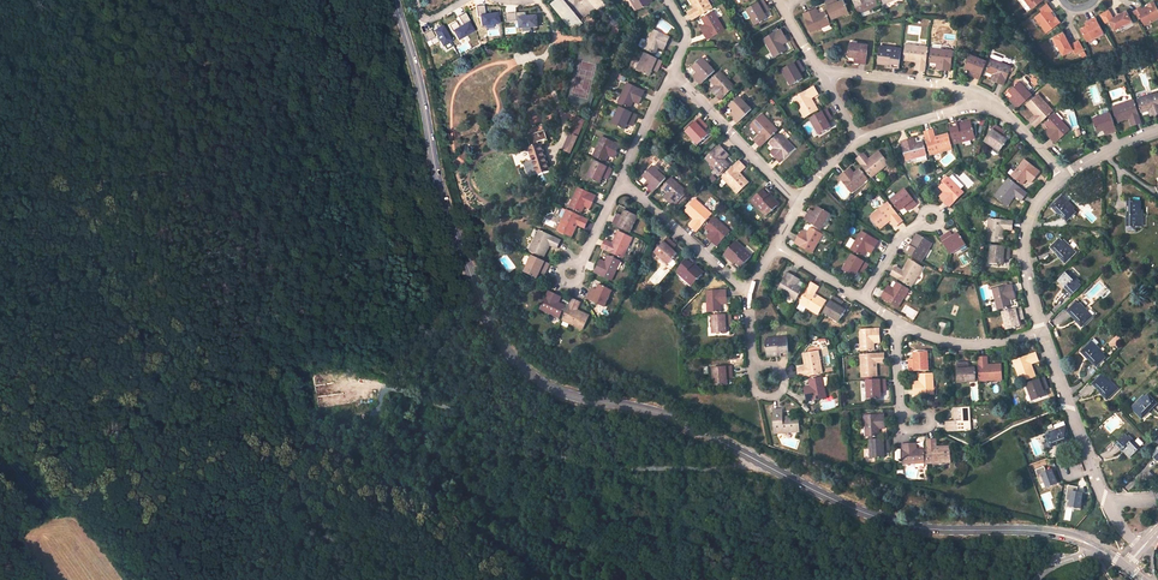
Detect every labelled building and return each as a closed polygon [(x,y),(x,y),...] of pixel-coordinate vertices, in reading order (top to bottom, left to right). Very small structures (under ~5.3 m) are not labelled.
[(593,0),(585,0),(572,11),(583,24),(601,10),(593,0)] [(635,0),(631,0),(637,10),(640,8),(635,0)] [(640,8),(650,3),(649,0),(635,0),(640,8)] [(697,7),(694,8),(688,12),(692,19),(712,7),(708,0),(693,0),(697,7)] [(746,9),(752,19),(754,18),(757,23),(766,18),(763,12),(762,9),(767,6),(763,0),(761,0),(746,9)] [(832,19),(842,15),(841,12),(847,9),(843,0),(838,2),(834,4),(833,0),(828,0),(825,2),(832,19)] [(859,14),(878,6),(876,0),(853,0),(859,14)] [(1031,9),(1043,0),(1025,0),(1031,9)] [(1157,18),(1157,11),(1153,2),(1147,5),(1148,6),(1143,9),(1144,10),(1142,11),(1140,7),(1133,12),(1137,19),(1140,17),(1145,26),(1157,18)] [(1035,18),(1046,33),(1059,23),(1055,17),(1054,18),(1051,14),(1050,15),(1049,13),(1052,11),(1047,4),(1040,10),(1042,12),(1035,18)] [(484,5),(476,7),(477,17),(480,17),(482,26),(499,23),(497,12),(490,13),(490,15),(486,15),(484,5)] [(830,24),(825,12),(818,15),(815,16),(813,10),(803,15),(811,32),(830,24)] [(1132,22),(1126,11),(1113,19),(1108,10),(1100,15),(1105,24),(1109,21),(1114,30),(1124,24),(1125,26),(1132,22)] [(460,16),(465,25),(461,27),(460,26),(454,29),(460,39),(475,31),(470,22),(472,21),(467,12),(460,16)] [(526,12),(517,13),(517,21),(520,21),(520,28),(538,27),(537,16),(526,17),(526,12)] [(708,39),(724,29),(714,12),(703,19),(706,24),(707,27),(703,30),(708,39)] [(515,22),(514,13),(506,14),(506,22),(515,22)] [(1087,41),(1103,32),(1095,18),(1088,22),(1089,23),(1086,25),(1086,26),(1080,30),(1087,41)] [(451,41),(442,27),(434,32),(443,46),(451,41)] [(435,37),(431,30),(423,34),(428,42),(435,37)] [(651,30),(643,49),(655,54),(658,48),(660,45),(664,48),(669,38),(651,30)] [(780,30),(763,40),(774,58),(786,51),(783,45),(781,42),(785,39),(780,30)] [(1063,33),(1052,39),(1056,46),(1057,45),(1063,55),(1072,50),(1074,54),(1083,50),(1078,41),(1070,46),(1068,43),(1066,39),(1063,33)] [(866,64),(868,45),(850,43),(848,57),(855,58),(859,58),(858,64),(866,64)] [(928,48),(906,45),(904,57),(917,59),(917,62),(916,70),(925,71),(928,48)] [(899,68),(901,49),(895,48),(895,52),(880,50),(878,61),(891,63),(891,66),(891,67),(899,68)] [(952,51),(932,49),(930,63),(937,64),(940,64),(940,70),(950,71),(952,51)] [(663,62),(644,53),(639,64),(642,65),(639,71),(650,76),(653,70),(654,67),(659,70),(663,62)] [(980,79),(987,61),(976,57),(975,60),(969,58),(965,68),(971,70),(974,71),(972,76),(980,79)] [(1011,66),(991,59),(986,71),(993,74),(996,75),(994,81),(1004,85),(1011,66)] [(714,71),(707,63),(705,65),(701,61),(693,68),(697,73),(700,76),(695,80),(700,84),(714,71)] [(799,61),(782,71),(787,81),(790,79),(793,85),(803,80),(800,74),(798,71),(802,68),(799,61)] [(734,87),(720,72),(711,81),(715,86),(717,89),(713,93),(720,100),(734,87)] [(1014,96),(1016,98),(1012,102),(1018,108),(1032,95),(1024,86),(1021,88),(1017,83),(1009,91),(1014,96)] [(627,84),(618,103),(630,109),(633,102),(634,99),(640,101),(644,92),(627,84)] [(813,88),(793,100),(804,118),(815,112),(808,101),(811,99),(817,95),(813,88)] [(1138,99),(1142,113),(1148,111),(1151,110),(1153,115),(1157,113),(1157,95),(1157,93),(1138,99)] [(1029,103),(1037,112),(1035,115),(1029,120),(1036,127),(1053,111),(1038,94),(1029,103)] [(737,123),(751,110),(744,102),(742,104),(737,99),(730,107),(734,112),(736,114),(732,117),(737,123)] [(808,101),(815,112),(817,110),(811,99),(808,101)] [(1116,119),(1129,115),(1130,118),(1132,125),(1141,123),(1133,100),(1112,107),(1116,119)] [(1026,105),(1035,115),(1037,112),(1029,103),(1026,105)] [(637,116),(620,108),(615,118),(618,119),(615,125),(624,130),(627,124),(629,120),(634,122),(637,116)] [(827,123),(825,120),(830,116),(826,109),(809,119),(815,129),(817,128),(821,133),(830,128),(827,123)] [(1104,129),(1107,129),(1109,134),(1116,131),(1110,113),(1099,116),(1100,119),(1094,121),(1097,131),(1104,129)] [(1069,130),(1055,114),(1045,123),(1050,128),(1052,130),(1048,135),(1055,143),(1069,130)] [(760,147),(778,131),(763,115),(753,123),(762,133),(759,136),(754,141),(760,147)] [(574,126),(581,129),(584,122),(577,119),(574,126)] [(700,119),(686,132),(694,140),(696,138),(700,143),(708,135),(704,131),(701,128),(705,124),(700,119)] [(762,133),(753,123),(751,126),(759,136),(762,133)] [(958,140),(974,135),(971,125),(958,128),(957,126),(957,124),(949,126),(955,145),(959,144),(958,140)] [(569,135),(577,139),(581,129),(574,126),(569,135)] [(996,126),(984,143),(994,149),(996,146),(1001,150),(1007,141),(1002,137),(999,135),(1002,130),(996,126)] [(949,138),(936,141),(935,138),(933,130),(924,133),(930,156),(952,150),(949,138)] [(527,137),(531,149),(528,149),(532,161),(534,161),(539,174),(537,175),(539,181),(540,183),(542,184),(544,185),(546,185),(547,184),(549,183),(550,181),(550,180),(550,177),(539,142),(540,142),(547,139),(544,131),(527,137)] [(794,149),(780,134),(770,143),(775,149),(777,151),(772,155),(780,163),(794,149)] [(562,150),(569,154),(577,139),(569,135),(562,150)] [(974,135),(958,140),(959,144),(975,139),(974,135)] [(602,138),(593,157),(605,163),(608,156),(610,153),(615,156),(619,147),(602,138)] [(901,143),(906,162),(916,159),(917,163),(927,160),(923,143),(916,145),(913,145),(911,140),(901,143)] [(719,146),(705,159),(719,174),(729,165),(725,160),(722,157),(727,153),(719,146)] [(870,162),(881,154),(879,151),(868,160),(870,162)] [(871,178),(889,164),(881,154),(870,162),(868,160),(863,154),(856,159),(871,178)] [(1040,173),(1024,160),(1011,176),(1022,186),(1027,180),(1029,177),(1033,181),(1040,173)] [(534,161),(524,164),(528,178),(537,175),(539,174),(534,161)] [(595,161),(590,171),(593,173),(590,179),(599,183),(602,178),(604,174),(609,177),(612,170),(595,161)] [(722,178),(737,193),(746,184),(737,175),(739,173),(745,167),(739,161),(722,178)] [(653,193),(666,178),(657,171),(655,173),(651,169),(643,177),(648,181),(651,184),(647,188),(653,193)] [(840,177),(851,192),(868,180),(859,169),(854,173),(851,175),(848,171),(840,177)] [(737,175),(746,184),(748,182),(739,173),(737,175)] [(687,192),(672,178),(662,188),(667,193),(670,195),(666,199),(674,206),(687,192)] [(963,193),(949,179),(939,188),(944,193),(946,196),(942,200),(949,207),(963,193)] [(1009,179),(995,197),(1004,205),(1012,194),(1015,196),(1021,201),(1027,193),(1009,179)] [(777,206),(768,196),(770,194),(771,193),(766,188),(751,201),(756,205),(759,203),(768,213),(777,206)] [(578,189),(569,207),(581,213),(584,206),(586,204),(591,206),(595,197),(578,189)] [(913,197),(908,190),(906,192),(905,189),(896,196),(897,198),(893,202),(899,211),(904,207),(907,205),(910,209),(916,204),(911,198),(913,197)] [(778,204),(770,194),(768,196),(777,206),(778,204)] [(1007,207),(1015,196),(1012,194),(1004,205),(1007,207)] [(1076,213),(1068,204),(1069,203),(1062,196),(1052,205),(1060,213),(1058,214),(1065,222),(1076,213)] [(712,215),(695,200),(687,209),(697,218),(694,220),(689,226),(696,232),(712,215)] [(1140,216),(1140,203),(1127,202),(1127,217),(1129,217),(1129,230),(1127,230),(1127,231),(1135,231),(1135,226),(1142,226),(1142,216),(1140,216)] [(756,205),(765,216),(768,213),(759,203),(756,205)] [(888,203),(870,216),(878,226),(889,217),(891,221),(896,227),(903,221),(888,203)] [(1060,213),(1052,205),(1050,207),(1058,214),(1060,213)] [(803,219),(821,230),(827,220),(824,218),(827,213),(817,207),(814,213),(812,216),(807,213),(803,219)] [(697,218),(687,209),(685,211),(694,220),(697,218)] [(567,211),(557,231),(568,236),(574,224),(577,225),(584,228),(588,220),(567,211)] [(612,225),(630,233),(635,222),(631,221),(634,215),(625,211),(622,217),(621,220),(616,217),(612,225)] [(889,217),(878,226),(880,229),(891,221),(889,217)] [(717,246),(730,232),(715,218),(705,228),(710,233),(713,234),(709,239),(717,246)] [(999,243),(1000,230),(1004,230),(1012,231),(1013,222),(989,220),(987,241),(999,243)] [(574,224),(568,236),(571,237),(577,225),(574,224)] [(800,234),(795,243),(812,253),(822,235),(810,228),(807,234),(805,237),(800,234)] [(539,231),(530,250),(540,255),(546,243),(549,245),(556,248),(560,241),(539,231)] [(862,231),(851,249),(863,256),(866,251),(868,248),(873,251),(878,242),(862,231)] [(618,232),(612,244),(615,245),(621,233),(618,232)] [(601,249),(623,259),(632,238),(621,233),(615,245),(612,244),(605,241),(601,249)] [(951,254),(960,249),(958,246),(964,242),(958,233),(953,237),(949,239),(946,234),(940,238),(951,254)] [(917,235),(910,246),(912,248),(919,236),(917,235)] [(920,256),(929,242),(919,236),(912,248),(910,246),(909,245),(904,252),(921,262),(924,257),(920,256)] [(667,238),(655,252),(660,257),(659,259),(666,266),(670,262),(677,254),(672,249),(669,247),(673,243),(667,238)] [(850,238),(845,245),(849,248),(854,240),(850,238)] [(1059,254),(1067,262),(1076,253),(1068,246),(1067,247),(1059,239),(1049,249),(1057,257),(1059,254)] [(747,252),(736,242),(734,245),(745,255),(747,252)] [(929,242),(920,256),(924,257),(932,244),(929,242)] [(546,243),(540,255),(544,257),(549,245),(546,243)] [(726,253),(735,261),(733,264),(732,265),(738,271),(752,256),(747,252),(745,255),(734,245),(726,253)] [(1010,248),(991,245),(990,258),(993,258),(992,265),(1003,266),(1004,259),(1004,256),(1009,256),(1010,248)] [(735,261),(726,253),(724,255),(733,264),(735,261)] [(869,264),(851,254),(846,264),(848,265),(845,271),(855,276),(858,271),(859,269),(864,272),(869,264)] [(1057,257),(1065,264),(1067,262),(1059,254),(1057,257)] [(533,256),(528,267),(531,268),(529,274),(537,278),(540,272),(541,269),(546,271),(549,264),(533,256)] [(612,280),(620,262),(608,256),(605,262),(604,265),(598,263),(594,272),(612,280)] [(682,273),(694,284),(701,276),(691,267),(693,264),(695,263),(689,258),(676,272),(680,275),(682,273)] [(909,260),(902,271),(905,273),(911,261),(909,260)] [(911,287),(923,268),(911,261),(905,273),(902,271),(895,267),(891,274),(911,287)] [(703,273),(693,264),(691,267),(701,276),(703,273)] [(1081,285),(1075,279),(1077,278),(1069,270),(1059,279),(1066,286),(1065,288),(1071,295),(1081,285)] [(778,289),(796,300),(803,288),(797,285),(794,283),(797,278),(788,272),(778,289)] [(680,275),(691,286),(694,284),(682,273),(680,275)] [(1058,281),(1065,288),(1066,286),(1059,279),(1058,281)] [(813,296),(814,293),(818,287),(811,282),(798,303),(818,314),(824,304),(813,296)] [(897,308),(909,290),(897,283),(893,289),(891,292),(886,289),(881,298),(897,308)] [(1011,285),(992,291),(997,311),(1010,307),(1009,300),(1008,297),(1014,296),(1011,285)] [(596,290),(595,294),(590,292),(587,299),(604,307),(608,298),(605,296),(609,290),(599,286),(596,290)] [(706,292),(708,312),(721,311),(721,305),(721,301),(726,301),(726,290),(706,292)] [(548,292),(540,309),(559,318),(564,306),(558,303),(555,302),(558,296),(548,292)] [(826,301),(814,293),(813,296),(824,304),(826,301)] [(840,307),(837,305),(840,301),(833,297),(823,313),(833,319),(835,317),(840,320),(846,310),(840,307)] [(575,314),(577,310),(580,303),(572,299),(562,321),(582,330),(587,319),(575,314)] [(1076,318),(1084,325),(1093,317),(1086,309),(1084,310),(1077,302),(1067,312),(1074,320),(1076,318)] [(1021,308),(1002,313),(1004,325),(1007,324),(1009,330),(1020,327),(1018,321),(1017,317),(1023,316),(1021,308)] [(575,314),(587,319),(589,315),(577,310),(575,314)] [(731,315),(712,316),(713,326),(716,326),(716,333),(726,332),(726,326),(726,322),(732,322),(731,315)] [(1084,325),(1076,318),(1074,320),(1082,327),(1084,325)] [(860,331),(861,351),(874,350),(874,343),(874,340),(880,339),(879,329),(860,331)] [(789,356),(786,337),(781,337),(782,341),(766,343),(767,353),(780,352),(781,355),(781,357),(789,356)] [(1088,359),(1096,368),(1106,358),(1098,349),(1098,348),(1091,341),(1082,350),(1089,357),(1088,359)] [(1080,352),(1088,359),(1089,357),(1082,350),(1080,352)] [(800,379),(823,374),(819,352),(806,354),(809,367),(805,368),(798,369),(800,379)] [(909,371),(929,370),(928,358),(925,358),(925,352),(913,353),(914,359),(914,360),(914,363),(909,363),(909,371)] [(884,353),(860,355),(861,377),(874,376),(873,363),(877,363),(884,363),(884,353)] [(1035,353),(1013,361),(1020,382),(1032,378),(1028,365),(1031,364),(1038,361),(1035,353)] [(977,358),(979,382),(1002,380),(1001,368),(988,368),(987,365),(987,357),(977,358)] [(958,384),(969,383),(968,380),(975,380),(974,368),(968,369),(964,369),(964,363),(956,363),(958,384)] [(731,367),(713,368),(713,379),(716,379),(716,385),(727,384),(727,378),(727,374),(732,374),(731,367)] [(934,394),(932,374),(919,375),(919,381),(920,384),(913,385),(915,395),(934,394)] [(1102,375),(1092,385),(1100,393),(1102,391),(1109,398),(1118,389),(1111,382),(1110,383),(1102,375)] [(810,386),(811,390),(805,391),(807,401),(826,397),(822,377),(809,380),(810,386)] [(1044,377),(1025,384),(1030,396),(1033,394),(1035,400),(1045,397),(1043,391),(1042,387),(1047,385),(1044,377)] [(881,391),(881,387),(886,387),(886,379),(866,381),(867,392),(870,391),(870,398),(881,397),(881,391)] [(1109,398),(1102,391),(1100,393),(1107,400),(1109,398)] [(1147,394),(1139,402),(1138,401),(1130,408),(1139,417),(1147,410),(1149,412),(1157,404),(1147,394)] [(957,422),(954,422),(946,423),(947,432),(970,430),(969,408),(957,409),(957,422)] [(773,410),(775,434),(797,432),(796,419),(783,420),(783,417),(782,409),(773,410)] [(1147,410),(1139,417),(1141,419),(1149,412),(1147,410)] [(864,416),(866,436),(879,435),(879,429),(879,426),(885,425),(884,415),(864,416)] [(798,416),(783,417),(783,420),(796,419),(797,432),(799,432),(798,416)] [(1056,432),(1045,436),(1050,448),(1061,444),(1060,442),(1070,438),(1065,426),(1055,430),(1056,432)] [(1131,440),(1125,434),(1115,444),(1122,451),(1124,449),(1131,457),(1141,447),(1133,439),(1131,440)] [(889,439),(869,441),(870,452),(873,452),(873,458),(884,457),(884,451),(884,447),(889,447),(889,439)] [(926,440),(927,463),(950,462),(949,450),(936,450),(936,447),(935,439),(926,440)] [(913,450),(912,444),(902,444),(903,464),(924,463),(923,449),(916,449),(913,450)] [(1131,457),(1124,449),(1122,451),(1130,459),(1131,457)] [(1054,476),(1052,470),(1046,472),(1044,467),(1035,470),(1040,484),(1045,483),(1046,487),(1056,484),(1054,476)] [(1150,480),(1146,484),(1151,488),(1155,484),(1150,480)] [(1081,500),(1082,494),(1076,493),(1077,487),(1068,486),(1065,501),(1070,501),(1069,506),(1079,508),(1081,500)]
